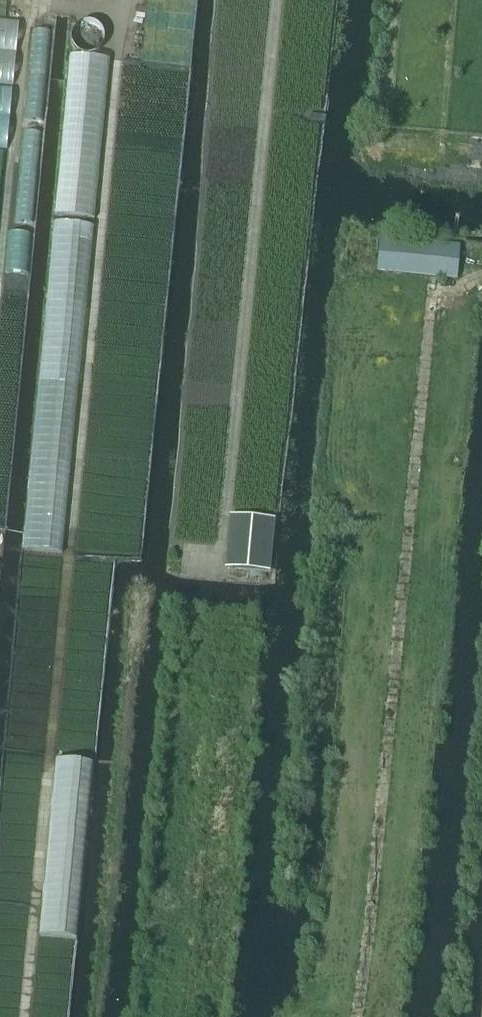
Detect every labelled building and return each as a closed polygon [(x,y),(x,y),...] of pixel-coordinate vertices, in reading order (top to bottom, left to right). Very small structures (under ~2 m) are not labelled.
[(97,221),(112,61),(71,57),(57,217),(97,221)] [(66,555),(96,228),(56,224),(25,551),(66,555)] [(460,247),(380,239),(377,270),(458,278),(460,247)] [(274,520),(230,516),(225,568),(269,573),(274,520)]
